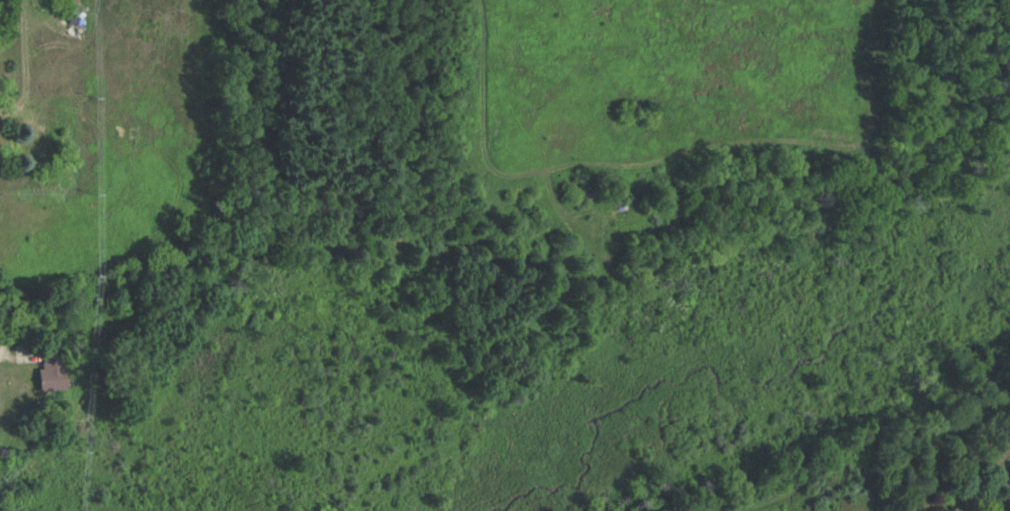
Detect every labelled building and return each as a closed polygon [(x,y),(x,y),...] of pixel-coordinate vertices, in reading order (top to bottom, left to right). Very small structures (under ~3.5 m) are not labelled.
[(37,390),(66,390),(65,347),(41,348),(41,369),(36,369),(37,390)]
